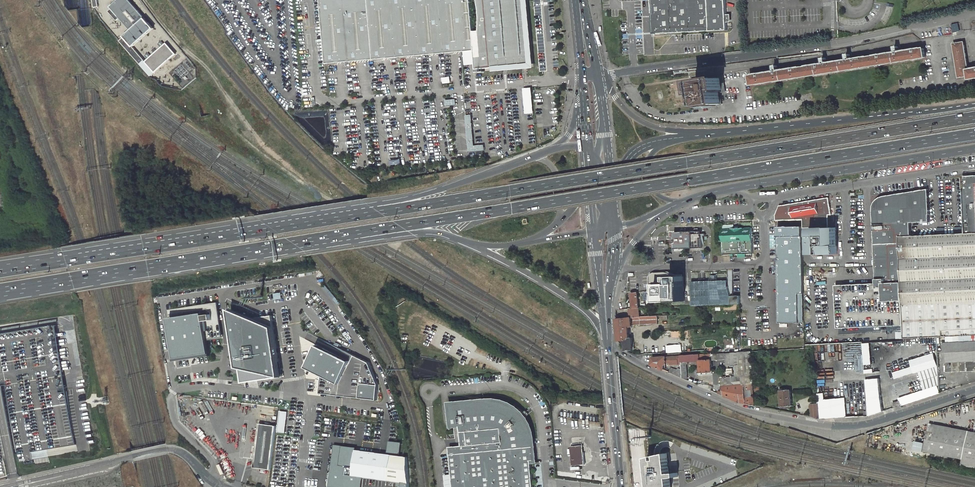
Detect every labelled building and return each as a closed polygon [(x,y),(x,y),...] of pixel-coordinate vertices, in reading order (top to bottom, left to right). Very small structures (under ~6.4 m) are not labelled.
[(130,0),(116,0),(110,6),(111,7),(108,10),(116,19),(119,17),(130,29),(118,40),(149,75),(154,71),(132,46),(154,27),(130,0)] [(326,63),(475,50),(477,69),(522,65),(523,66),(526,65),(528,62),(530,60),(530,57),(529,57),(524,0),(321,0),(326,63)] [(709,0),(652,0),(654,34),(710,31),(709,0)] [(710,31),(727,30),(726,22),(731,22),(730,14),(726,14),(726,0),(709,0),(710,31)] [(951,25),(953,32),(960,30),(958,23),(951,25)] [(176,52),(167,42),(145,61),(154,71),(176,52)] [(963,42),(953,44),(957,76),(968,75),(967,70),(963,42)] [(750,76),(752,86),(925,58),(923,49),(899,52),(898,46),(895,47),(895,53),(851,60),(850,54),(847,55),(848,61),(827,64),(826,58),(823,59),(824,64),(778,72),(777,66),(774,67),(775,72),(750,76)] [(967,70),(968,75),(968,79),(974,78),(974,68),(967,70)] [(700,82),(696,82),(698,95),(701,94),(703,108),(722,105),(720,91),(722,91),(721,79),(713,80),(713,82),(705,83),(704,81),(700,82)] [(533,87),(523,88),(525,114),(534,113),(533,87)] [(484,144),(474,145),(472,115),(466,115),(468,152),(485,151),(484,144)] [(964,176),(966,233),(974,233),(974,175),(964,176)] [(929,221),(928,188),(886,196),(882,197),(878,199),(875,202),(873,206),(873,210),(876,283),(836,285),(837,328),(904,325),(900,236),(911,235),(910,223),(929,221)] [(776,215),(776,220),(803,219),(803,226),(803,227),(810,227),(829,227),(828,215),(831,215),(828,198),(779,206),(776,215)] [(799,293),(804,293),(803,238),(803,227),(803,226),(778,226),(779,322),(799,322),(799,293)] [(829,227),(810,227),(810,238),(811,254),(837,253),(836,227),(829,227)] [(752,228),(722,229),(723,254),(753,253),(752,228)] [(702,231),(674,232),(675,249),(702,248),(702,231)] [(966,233),(911,235),(900,236),(904,325),(905,338),(942,337),(974,335),(974,233),(966,233)] [(666,272),(653,272),(652,273),(650,276),(650,278),(651,290),(646,291),(651,295),(651,291),(655,291),(656,299),(658,298),(658,301),(685,300),(684,276),(674,276),(674,274),(666,272)] [(692,282),(693,306),(731,304),(731,296),(731,280),(718,281),(711,281),(692,282)] [(740,304),(740,280),(731,280),(731,296),(731,304),(740,304)] [(196,314),(165,319),(171,359),(205,354),(206,356),(204,340),(201,321),(209,320),(208,315),(218,313),(217,303),(188,307),(188,310),(193,309),(194,313),(196,312),(196,314)] [(639,318),(638,308),(632,309),(632,310),(630,310),(631,319),(639,318)] [(249,318),(232,310),(242,383),(283,377),(274,314),(249,318)] [(201,321),(204,340),(221,337),(218,313),(208,315),(209,320),(201,321)] [(658,325),(658,317),(639,318),(631,319),(632,327),(658,325)] [(629,328),(628,319),(617,319),(619,341),(625,341),(625,345),(627,344),(627,350),(634,350),(633,338),(630,339),(629,328)] [(337,383),(323,376),(321,394),(377,400),(378,384),(370,363),(322,339),(318,346),(349,361),(337,383)] [(944,343),(944,353),(947,353),(947,363),(945,363),(945,372),(974,370),(974,341),(944,343)] [(873,364),(871,342),(863,343),(864,365),(873,364)] [(666,345),(667,353),(682,352),(682,344),(666,345)] [(318,346),(307,368),(323,376),(337,383),(349,361),(318,346)] [(723,395),(741,402),(757,405),(755,383),(754,383),(752,352),(727,354),(727,359),(728,366),(736,366),(736,368),(734,368),(734,371),(736,370),(737,377),(722,378),(723,395)] [(934,353),(910,359),(912,367),(893,372),(895,379),(919,373),(923,390),(942,385),(934,353)] [(700,354),(682,356),(682,359),(682,362),(687,361),(687,364),(689,364),(689,361),(692,361),(701,361),(700,354)] [(653,364),(652,365),(654,365),(664,370),(667,359),(667,357),(667,356),(654,357),(653,364)] [(712,360),(701,361),(701,364),(699,365),(700,367),(701,367),(702,373),(713,372),(712,360)] [(683,373),(671,368),(670,371),(683,377),(683,373)] [(876,392),(875,378),(865,379),(866,393),(876,392)] [(936,388),(902,399),(898,400),(899,403),(892,405),(893,409),(938,394),(936,388)] [(792,390),(782,391),(783,406),(793,405),(792,390)] [(881,399),(880,392),(876,392),(866,393),(866,402),(881,399)] [(845,397),(819,399),(819,402),(821,417),(847,416),(845,397)] [(882,412),(881,399),(866,402),(867,411),(867,415),(868,415),(870,415),(871,416),(872,415),(872,414),(874,414),(874,415),(882,412)] [(451,404),(453,427),(460,427),(462,446),(450,447),(453,486),(533,486),(533,479),(531,461),(534,460),(532,438),(532,433),(530,429),(528,423),(524,417),(519,411),(512,406),(505,403),(497,401),(489,401),(451,404)] [(819,402),(812,403),(813,416),(820,418),(821,418),(821,417),(819,402)] [(974,436),(974,432),(932,423),(931,427),(974,436)] [(270,470),(276,426),(259,424),(254,468),(270,470)] [(965,460),(963,465),(974,468),(974,436),(931,427),(926,452),(965,460)] [(638,450),(637,436),(630,436),(630,451),(638,450)] [(400,443),(387,441),(386,455),(399,456),(400,443)] [(584,445),(573,446),(575,466),(586,464),(584,445)] [(327,486),(331,486),(361,486),(362,477),(353,475),(356,451),(333,447),(327,486)] [(402,486),(410,486),(408,457),(399,456),(386,455),(356,451),(353,475),(362,477),(402,483),(402,486)] [(649,458),(651,486),(675,486),(674,478),(681,478),(681,473),(674,474),(672,454),(649,458)]
